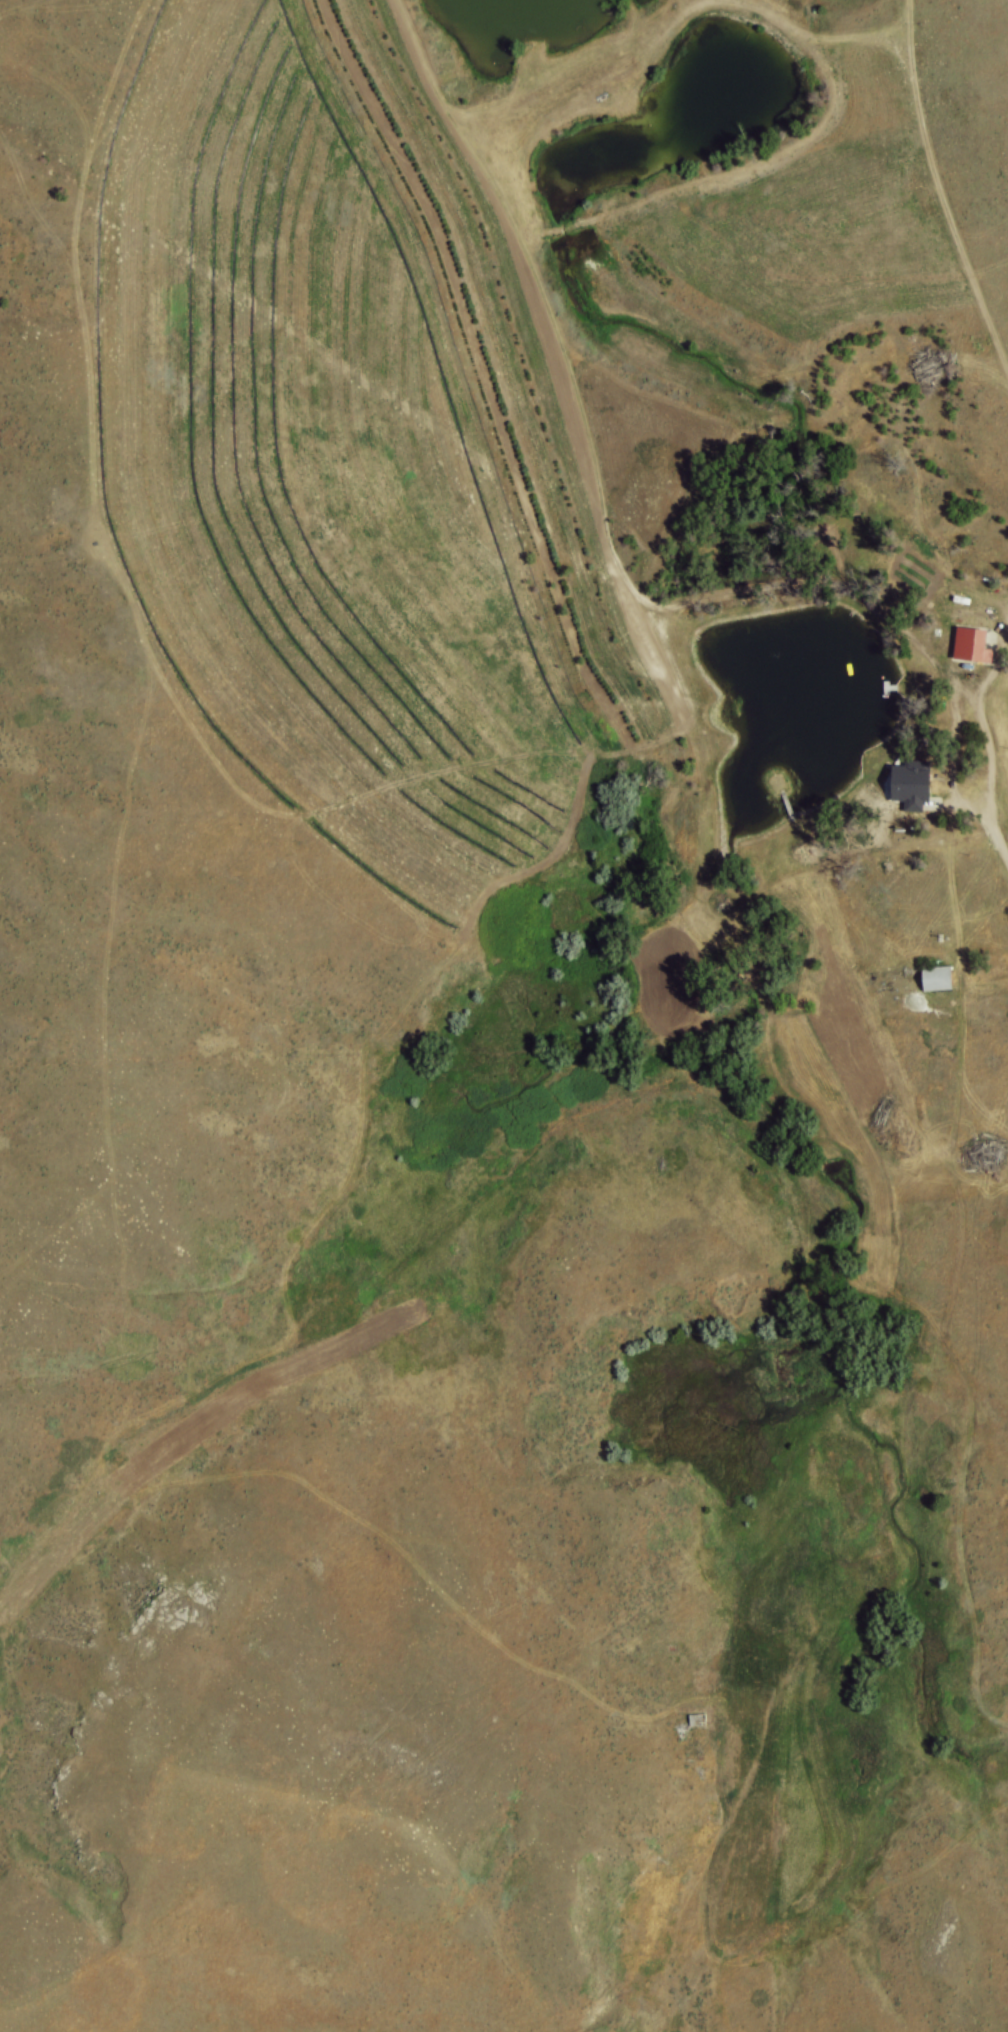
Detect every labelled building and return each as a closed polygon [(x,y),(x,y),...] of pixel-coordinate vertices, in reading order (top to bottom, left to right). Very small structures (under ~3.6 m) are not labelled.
[(946,633),(943,665),(984,670),(986,652),(974,651),(976,636),(946,633)] [(928,812),(929,760),(906,760),(905,811),(928,812)] [(894,765),(895,778),(898,778),(898,796),(893,797),(893,816),(914,816),(914,802),(918,802),(917,789),(912,789),(912,778),(920,778),(920,765),(894,765)] [(913,971),(915,995),(944,992),(942,968),(913,971)] [(708,1726),(708,1714),(688,1715),(689,1727),(708,1726)]
